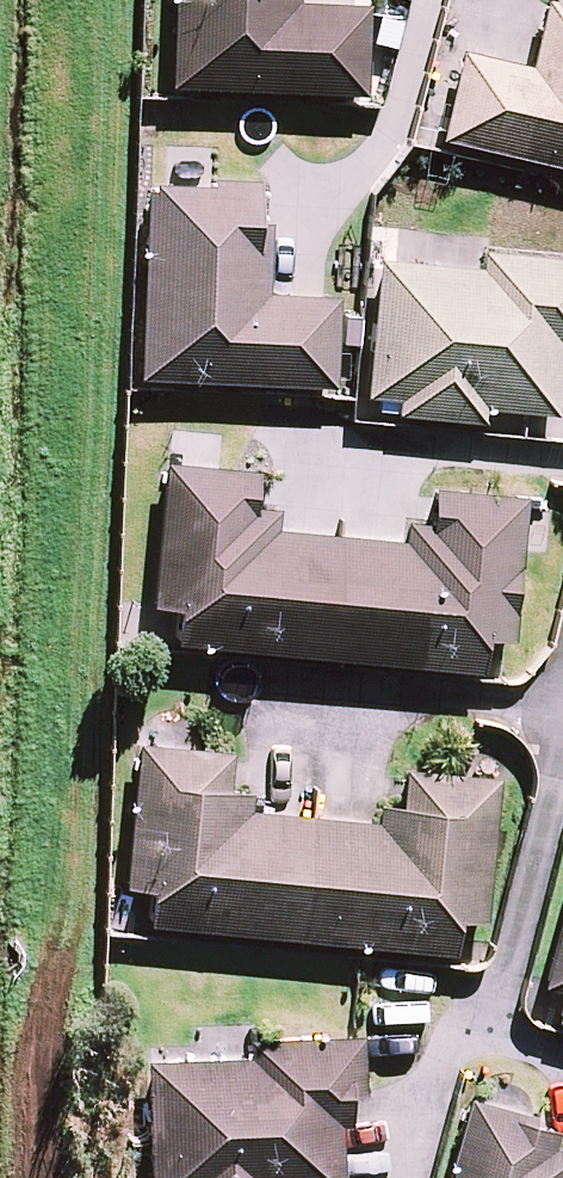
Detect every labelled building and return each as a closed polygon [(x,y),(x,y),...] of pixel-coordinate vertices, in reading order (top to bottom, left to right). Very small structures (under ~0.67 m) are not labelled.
[(167,85),(363,91),(366,3),(298,1),(298,0),(169,0),(167,85)] [(530,64),(461,49),(441,137),(562,164),(562,0),(544,0),(530,64)] [(258,185),(147,180),(138,375),(333,385),(336,304),(337,293),(266,290),(269,218),(257,218),(258,185)] [(478,248),(476,266),(376,256),(363,393),(396,396),(395,411),(481,419),(483,405),(556,412),(562,345),(562,256),(478,248)] [(175,641),(324,654),(334,534),(270,529),(273,499),(251,497),(254,470),(164,462),(152,604),(178,606),(175,641)] [(334,534),(324,654),(478,667),(481,634),(511,637),(523,497),(523,494),(430,486),(427,520),(399,518),(397,540),(334,534)] [(147,922),(300,935),(311,813),(248,807),(250,789),(227,787),(231,749),(138,740),(125,881),(150,883),(147,922)] [(311,813),(300,935),(450,949),(454,914),(483,917),(496,775),(404,767),(400,804),(379,802),(377,819),(311,813)] [(541,982),(562,988),(554,1017),(562,1020),(562,905),(541,982)] [(361,1034),(351,1034),(246,1035),(246,1056),(147,1057),(149,1177),(342,1177),(341,1124),(349,1124),(348,1090),(362,1090),(361,1034)] [(551,1142),(555,1127),(535,1122),(537,1115),(467,1095),(444,1177),(562,1177),(562,1145),(551,1142)]
